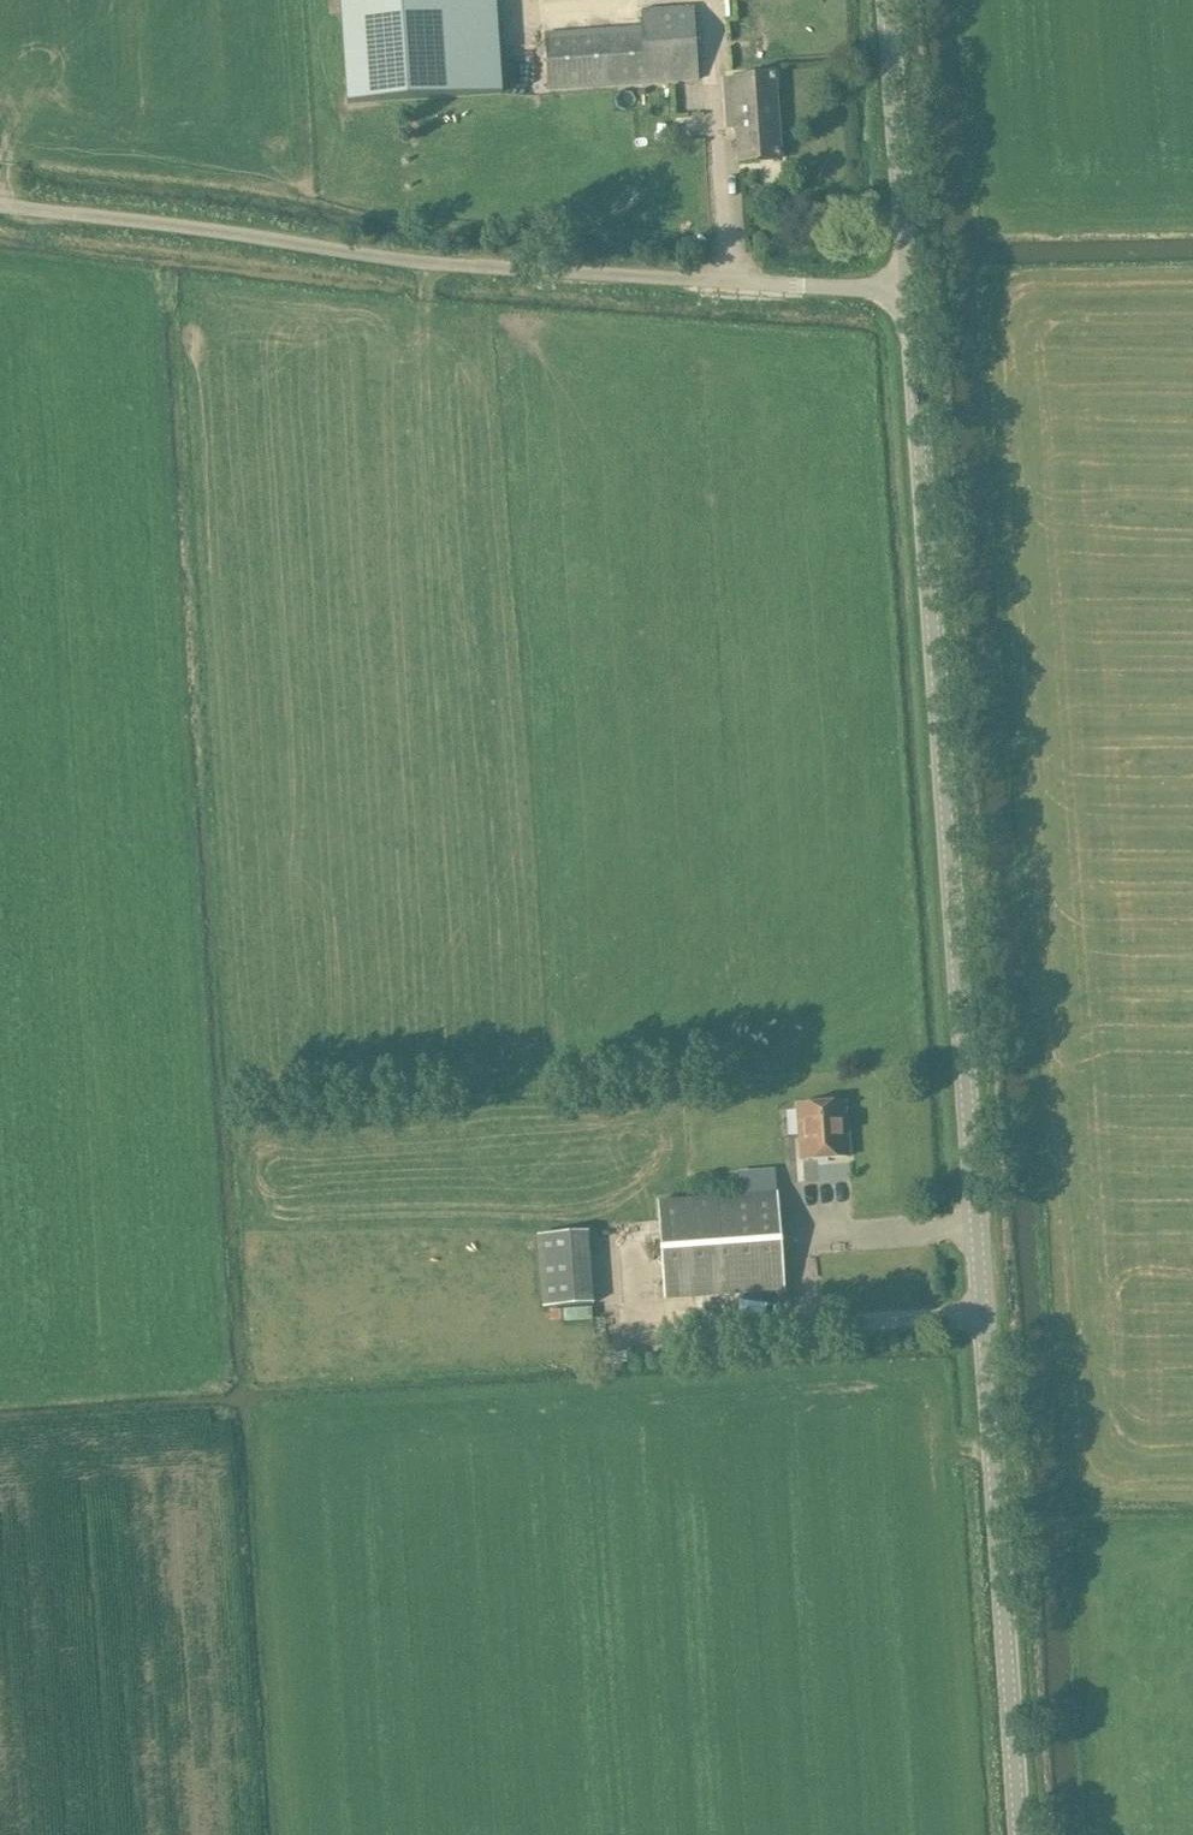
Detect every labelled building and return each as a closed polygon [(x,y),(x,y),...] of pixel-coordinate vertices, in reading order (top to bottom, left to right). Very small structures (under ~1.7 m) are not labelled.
[(348,104),(503,94),(497,0),(341,0),(348,104)] [(639,9),(641,29),(544,35),(548,92),(699,81),(693,6),(639,9)] [(775,77),(726,81),(729,122),(737,122),(739,161),(780,158),(775,77)] [(846,1157),(843,1103),(798,1106),(801,1160),(846,1157)] [(657,1201),(664,1301),(786,1292),(778,1192),(657,1201)] [(590,1231),(536,1234),(540,1308),(565,1307),(565,1318),(595,1316),(590,1231)]
